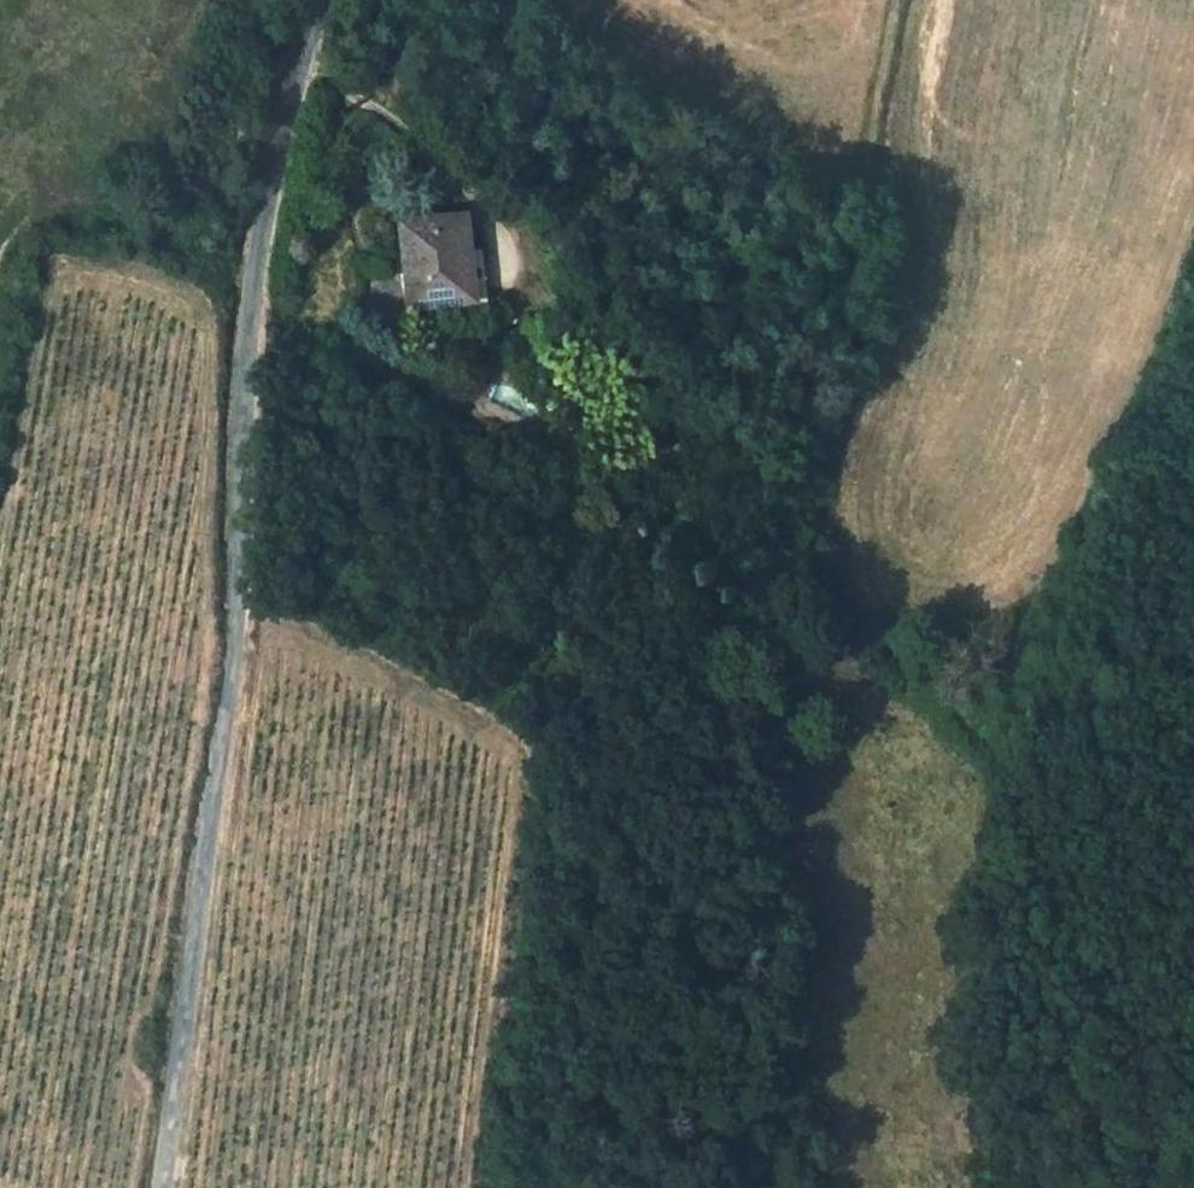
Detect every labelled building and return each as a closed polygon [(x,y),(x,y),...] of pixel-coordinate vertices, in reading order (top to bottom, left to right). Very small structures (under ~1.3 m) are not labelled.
[(398,220),(406,314),(455,310),(478,308),(474,263),(469,214),(398,220)] [(497,324),(495,262),(474,263),(478,308),(455,310),(455,325),(497,324)]
